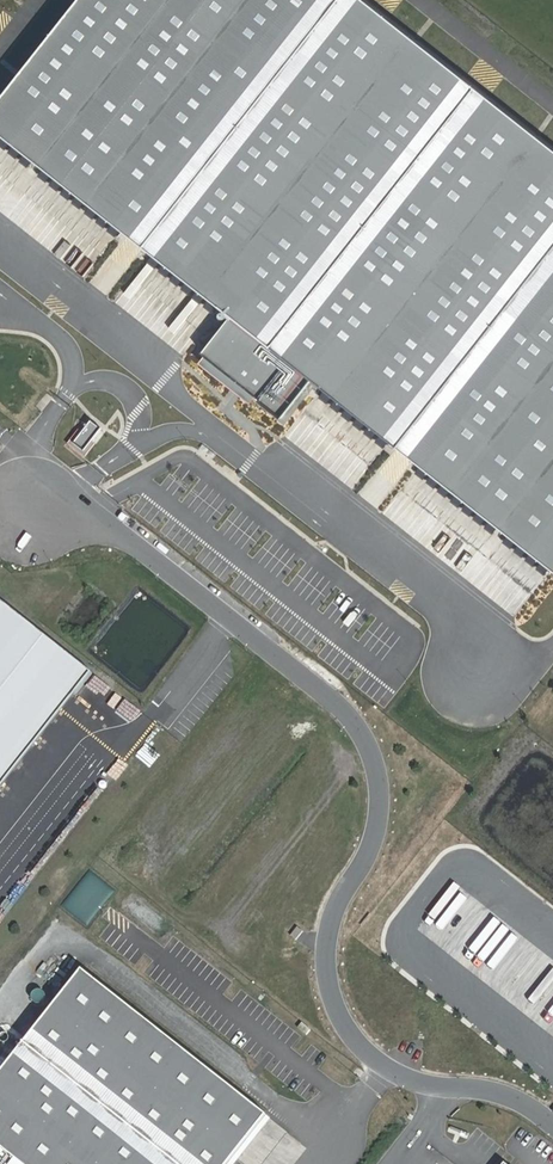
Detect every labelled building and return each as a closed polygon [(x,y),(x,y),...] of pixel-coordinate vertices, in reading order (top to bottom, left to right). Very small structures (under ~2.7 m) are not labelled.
[(367,0),(80,0),(0,100),(0,130),(552,568),(552,147),(367,0)] [(11,610),(0,624),(0,817),(106,684),(11,610)] [(0,1099),(0,1149),(18,1163),(248,1163),(277,1128),(94,982),(0,1099)]
